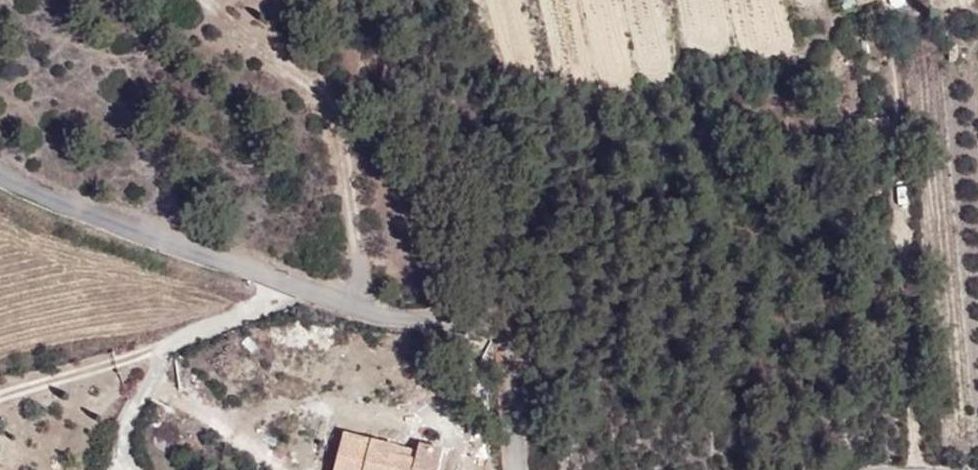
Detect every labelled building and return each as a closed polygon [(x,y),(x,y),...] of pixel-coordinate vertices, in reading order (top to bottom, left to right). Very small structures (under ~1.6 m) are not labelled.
[(350,426),(339,469),(457,469),(460,453),(350,426)]
